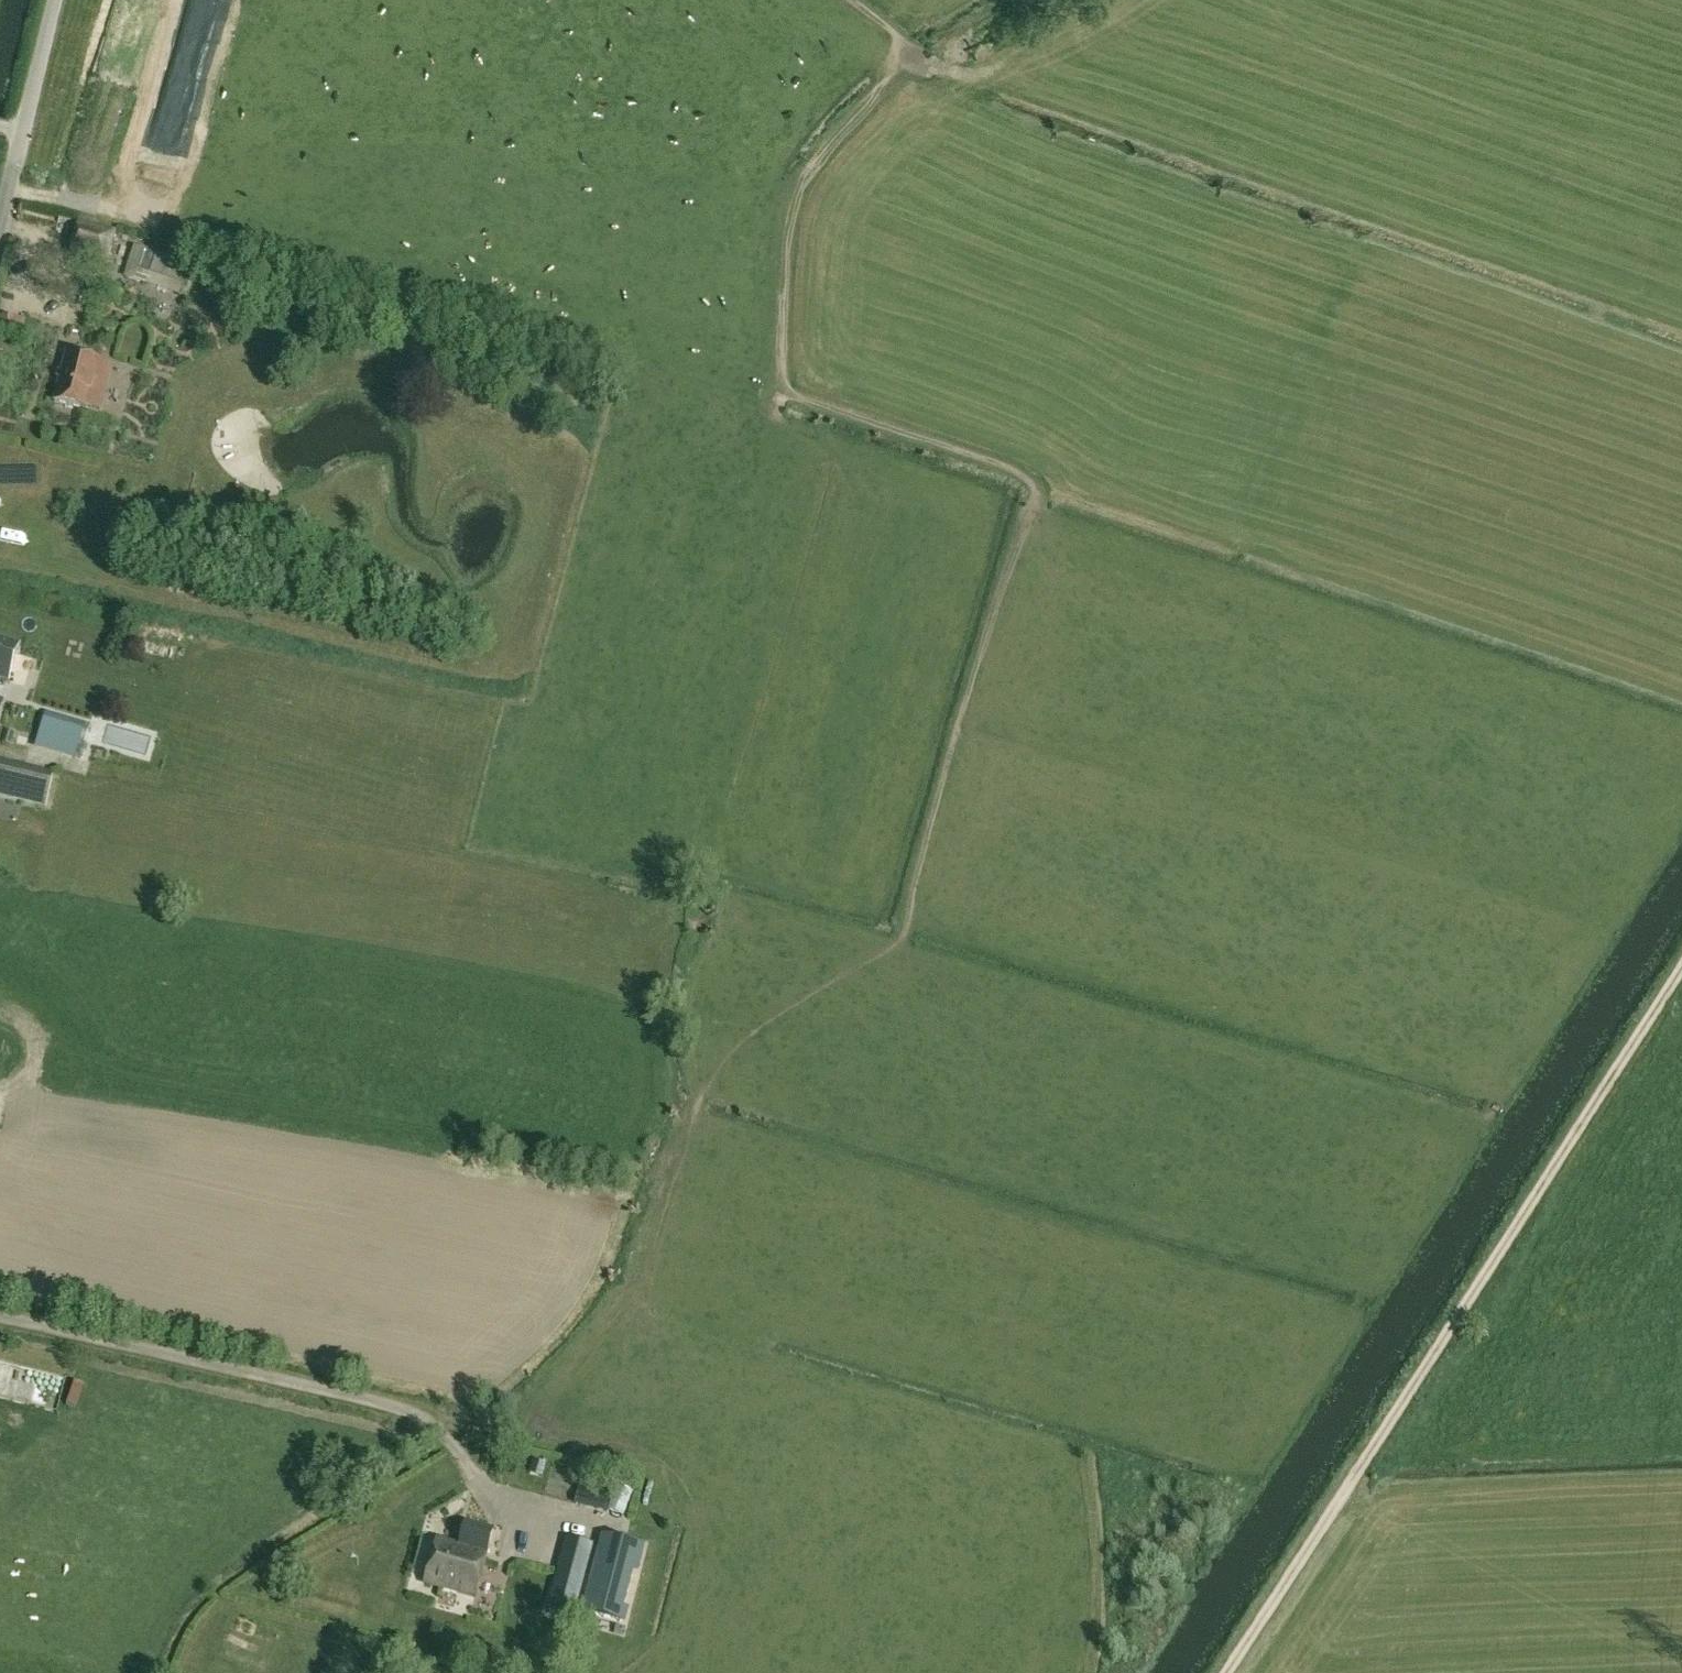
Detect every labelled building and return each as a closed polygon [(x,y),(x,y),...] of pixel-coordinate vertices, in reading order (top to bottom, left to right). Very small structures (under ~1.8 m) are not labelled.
[(117,231),(78,220),(68,259),(106,269),(117,231)] [(180,296),(190,266),(135,247),(125,278),(180,296)] [(100,361),(67,353),(54,403),(87,411),(100,361)] [(1,680),(7,681),(18,646),(0,640),(0,683),(1,680)] [(74,722),(64,755),(79,759),(89,726),(74,722)] [(45,810),(54,775),(0,762),(0,799),(45,810)] [(436,1542),(425,1586),(442,1591),(458,1595),(475,1600),(480,1581),(477,1581),(480,1571),(483,1572),(493,1532),(467,1525),(461,1548),(436,1542)] [(566,1538),(549,1605),(575,1611),(593,1545),(566,1538)] [(604,1538),(584,1613),(619,1622),(638,1545),(604,1538)]
